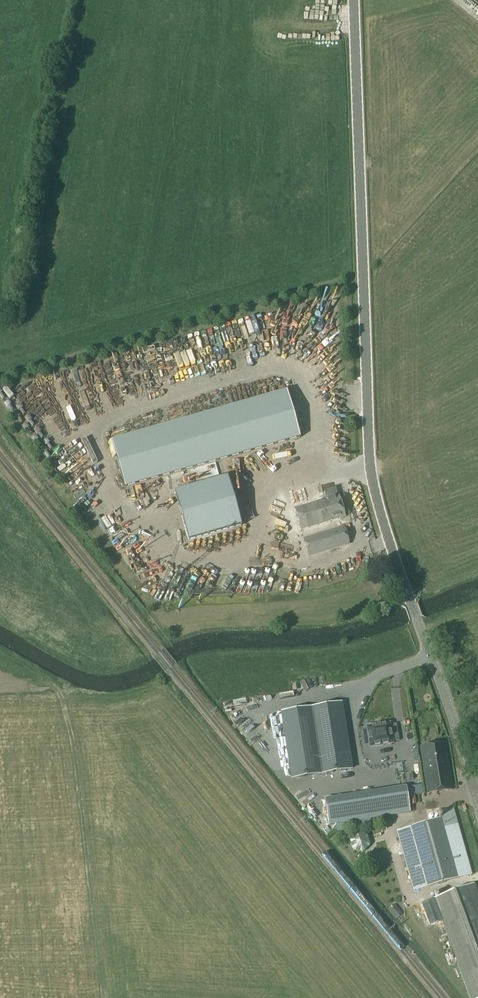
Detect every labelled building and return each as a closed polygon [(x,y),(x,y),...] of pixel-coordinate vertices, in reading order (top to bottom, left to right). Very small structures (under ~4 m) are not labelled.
[(124,488),(299,439),(285,392),(111,441),(124,488)] [(227,478),(175,493),(188,541),(241,527),(227,478)] [(345,518),(339,496),(337,496),(335,489),(325,492),(327,499),(294,509),(301,531),(345,518)] [(140,522),(130,525),(134,538),(144,535),(140,522)] [(350,545),(345,527),(303,539),(308,557),(350,545)] [(342,570),(350,568),(347,556),(340,558),(342,570)] [(245,564),(246,570),(260,568),(259,562),(245,564)] [(190,577),(191,567),(180,567),(179,577),(190,577)] [(351,769),(341,704),(311,708),(280,713),(291,779),(321,774),(351,769)] [(388,724),(367,728),(370,747),(391,744),(391,742),(398,741),(395,723),(388,724)] [(444,743),(419,747),(426,794),(451,790),(444,743)] [(405,786),(323,799),(327,826),(333,825),(335,825),(336,832),(377,826),(376,818),(382,817),(409,813),(408,805),(406,796),(405,786)] [(415,892),(472,876),(453,809),(442,812),(443,817),(398,830),(415,892)] [(369,845),(366,836),(356,833),(350,841),(352,850),(362,852),(369,845)] [(434,900),(470,997),(477,997),(477,897),(474,885),(434,900)]
